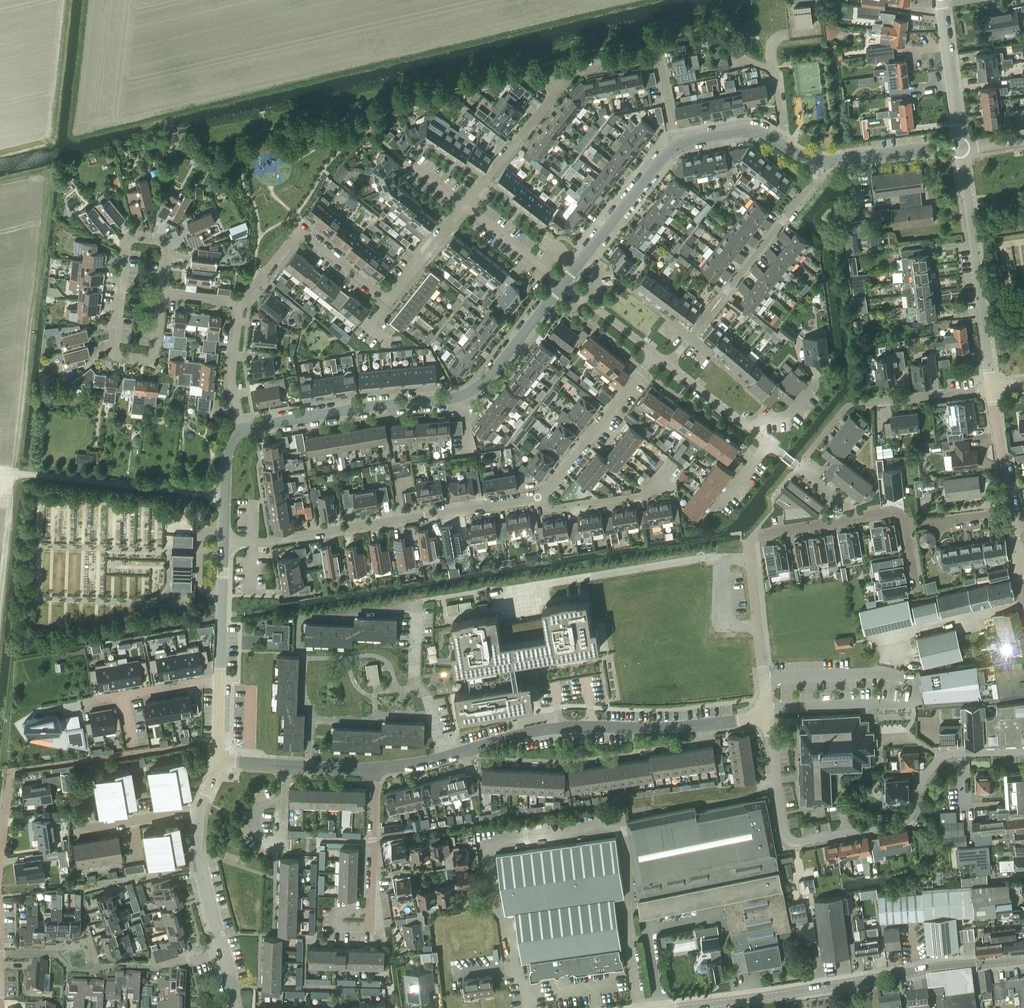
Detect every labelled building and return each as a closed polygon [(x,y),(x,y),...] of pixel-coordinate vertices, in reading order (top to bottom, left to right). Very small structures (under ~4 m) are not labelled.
[(794,7),(796,27),(812,25),(810,5),(794,7)] [(879,9),(861,7),(858,6),(856,15),(877,18),(879,9)] [(1015,29),(1019,29),(1016,10),(985,15),(988,34),(1005,31),(1005,34),(1006,35),(1008,36),(1013,35),(1015,34),(1015,32),(1015,29)] [(881,11),(880,17),(883,17),(881,29),(906,32),(908,20),(894,18),(895,13),(881,11)] [(840,25),(825,23),(827,38),(831,37),(835,35),(838,32),(839,29),(840,25)] [(868,30),(868,32),(869,34),(881,35),(880,42),(904,45),(906,32),(881,29),(881,30),(870,29),(868,30)] [(842,57),(841,48),(835,42),(832,45),(837,48),(838,58),(842,57)] [(687,55),(687,51),(685,43),(674,45),(676,56),(672,57),(675,72),(676,72),(679,82),(697,79),(695,67),(700,66),(700,67),(701,67),(698,52),(697,52),(697,53),(687,55)] [(1023,50),(1022,46),(1022,43),(1011,45),(1012,51),(1023,50)] [(876,54),(893,52),(893,45),(875,47),(866,48),(867,55),(876,54)] [(715,58),(727,55),(726,49),(714,52),(715,58)] [(876,54),(867,55),(868,61),(877,60),(894,58),(893,52),(876,54)] [(978,66),(1012,62),(1012,58),(997,59),(996,52),(976,55),(978,66)] [(887,69),(885,69),(885,74),(908,72),(906,59),(894,61),(891,61),(886,61),(886,62),(887,68),(887,69)] [(718,70),(729,68),(728,61),(716,63),(718,70)] [(998,67),(1003,67),(1013,66),(1012,62),(978,66),(979,77),(999,75),(998,67)] [(632,73),(630,73),(634,92),(638,91),(638,88),(651,85),(648,72),(642,74),(641,68),(631,69),(632,73)] [(626,70),(618,72),(622,90),(622,91),(629,90),(630,93),(634,92),(630,73),(627,74),(626,70)] [(654,71),(648,72),(651,85),(657,84),(654,71)] [(607,78),(612,97),(616,96),(615,93),(622,91),(622,90),(618,72),(609,74),(610,77),(607,78)] [(908,72),(885,74),(886,80),(888,79),(888,80),(890,93),(904,91),(904,85),(909,84),(908,72)] [(604,75),(596,77),(598,90),(599,96),(606,94),(607,98),(612,97),(607,78),(605,78),(604,75)] [(757,76),(752,78),(754,85),(755,90),(757,102),(768,100),(765,83),(758,84),(757,76)] [(1011,86),(1023,84),(1023,76),(1010,77),(1011,86)] [(582,81),(576,86),(586,102),(588,99),(589,102),(594,101),(593,97),(599,96),(598,90),(596,77),(587,79),(588,82),(585,83),(584,83),(582,81)] [(749,86),(742,88),(743,91),(746,104),(757,102),(755,90),(754,85),(752,78),(747,79),(749,86)] [(734,81),(730,82),(732,93),(735,111),(736,111),(737,112),(740,111),(741,109),(747,108),(746,104),(743,91),(737,93),(734,81)] [(511,89),(520,96),(522,93),(528,97),(531,93),(526,89),(517,82),(513,87),(511,89)] [(720,91),(720,92),(721,96),(725,113),(730,112),(731,113),(735,112),(735,111),(732,93),(730,82),(724,83),(726,90),(720,91)] [(566,95),(561,102),(576,114),(583,105),(586,102),(576,86),(569,92),(571,94),(570,95),(568,97),(566,95)] [(996,87),(980,89),(982,101),(997,99),(996,94),(1008,93),(1007,86),(996,87)] [(713,89),(708,90),(714,115),(725,113),(721,96),(714,97),(713,89)] [(705,99),(699,100),(702,117),(714,115),(708,90),(703,92),(705,99)] [(502,96),(495,104),(516,121),(518,118),(521,118),(523,115),(522,113),(523,112),(519,108),(522,104),(522,102),(509,92),(504,98),(502,96)] [(690,94),(686,95),(691,120),(702,117),(699,100),(698,93),(690,94)] [(681,100),(675,101),(675,105),(679,122),(691,120),(686,95),(681,96),(681,100)] [(890,116),(912,113),(911,100),(903,101),(902,97),(891,99),(892,109),(890,110),(890,116)] [(997,99),(982,101),(983,113),(999,111),(998,106),(1002,105),(1001,99),(997,99)] [(462,104),(459,102),(456,100),(453,105),(459,109),(462,104)] [(561,102),(555,109),(558,111),(556,113),(571,125),(574,122),(571,120),(576,114),(561,102)] [(490,115),(486,121),(496,129),(499,131),(500,131),(504,127),(508,130),(509,129),(512,129),(514,126),(513,124),(516,121),(495,104),(494,105),(492,108),(491,109),(497,113),(493,117),(490,115)] [(661,105),(654,107),(657,123),(664,121),(661,105)] [(1023,127),(1023,108),(1014,110),(1016,128),(1023,127)] [(999,111),(983,113),(985,126),(987,126),(987,127),(992,126),(992,125),(1000,124),(999,118),(1003,117),(1002,111),(999,111)] [(552,113),(546,120),(562,132),(566,127),(569,129),(571,125),(556,113),(554,115),(552,113)] [(914,125),(912,113),(890,116),(892,128),(895,127),(896,134),(909,132),(908,126),(914,125)] [(418,124),(409,129),(418,144),(427,139),(428,114),(424,114),(424,115),(416,120),(418,124)] [(428,114),(427,139),(436,145),(449,125),(450,125),(451,124),(437,115),(428,114)] [(631,119),(628,123),(648,139),(655,129),(641,119),(637,124),(631,119)] [(546,120),(541,127),(543,129),(542,131),(557,143),(560,140),(557,138),(562,132),(546,120)] [(626,128),(622,133),(627,137),(641,147),(648,139),(628,123),(625,127),(626,128)] [(449,125),(436,145),(445,151),(458,131),(450,125),(449,125)] [(406,130),(397,141),(410,152),(411,152),(418,144),(409,129),(406,130)] [(458,131),(445,151),(454,157),(467,137),(459,131),(458,131)] [(538,131),(532,138),(548,150),(552,144),(555,146),(557,143),(542,131),(540,133),(538,131)] [(614,141),(634,156),(641,147),(627,137),(622,133),(618,138),(617,137),(614,141)] [(577,144),(582,148),(589,140),(583,135),(577,144)] [(467,137),(454,157),(463,163),(466,160),(465,159),(473,148),(475,144),(476,143),(467,137)] [(496,153),(506,140),(502,137),(492,150),(496,153)] [(532,138),(527,145),(529,147),(527,149),(540,159),(543,161),(546,157),(543,155),(548,150),(532,138)] [(614,141),(611,145),(617,150),(614,154),(627,164),(634,156),(614,141)] [(473,148),(465,159),(466,160),(474,166),(484,151),(475,144),(473,148)] [(749,146),(731,150),(733,165),(735,165),(739,160),(746,166),(758,151),(750,145),(749,146)] [(596,150),(593,154),(595,155),(597,157),(606,164),(619,174),(627,164),(614,154),(609,160),(596,150)] [(725,150),(714,152),(718,171),(719,176),(732,173),(731,166),(733,165),(731,150),(725,151),(725,150)] [(484,151),(474,166),(483,171),(493,157),(484,151)] [(758,151),(746,166),(755,173),(767,158),(758,151)] [(714,152),(704,154),(708,173),(709,180),(719,178),(719,176),(718,171),(714,152)] [(400,165),(386,154),(385,153),(381,154),(378,155),(377,158),(376,162),(378,163),(375,167),(366,166),(366,168),(393,174),(400,165)] [(692,156),(696,175),(708,173),(704,154),(692,156)] [(530,155),(527,159),(535,165),(538,161),(530,155)] [(595,155),(592,159),(594,161),(597,163),(603,167),(599,172),(612,183),(619,174),(606,164),(597,157),(595,155)] [(674,172),(681,177),(686,181),(690,176),(696,175),(692,156),(682,158),(683,161),(674,172)] [(348,160),(351,167),(359,164),(355,157),(348,160)] [(562,162),(569,167),(571,163),(565,158),(562,162)] [(767,158),(755,173),(763,179),(775,164),(767,158)] [(566,170),(569,167),(562,162),(560,165),(562,167),(566,170)] [(343,164),(334,176),(341,182),(351,170),(343,164)] [(775,164),(763,179),(772,187),(784,171),(775,164)] [(558,173),(559,171),(551,165),(550,167),(558,173)] [(515,174),(515,173),(506,167),(495,181),(504,188),(515,174)] [(920,190),(924,189),(921,167),(872,174),(875,196),(899,193),(910,192),(920,191),(920,190)] [(396,183),(393,174),(366,168),(365,172),(373,174),(380,190),(396,183)] [(784,171),(772,187),(781,193),(793,178),(784,171)] [(544,172),(539,178),(543,181),(548,176),(547,175),(544,172)] [(589,173),(586,177),(592,182),(606,193),(605,193),(605,192),(607,192),(609,190),(609,188),(612,183),(599,172),(595,178),(589,173)] [(512,194),(521,183),(523,180),(515,174),(504,188),(512,194)] [(120,185),(118,175),(112,177),(114,186),(120,185)] [(585,182),(581,187),(585,190),(598,201),(602,196),(604,197),(606,194),(606,193),(592,182),(586,177),(583,181),(585,182)] [(667,184),(683,197),(690,189),(675,177),(671,182),(670,181),(667,184)] [(140,207),(153,204),(146,179),(135,182),(137,189),(127,191),(132,215),(141,213),(140,207)] [(397,183),(396,183),(380,190),(382,194),(394,204),(405,190),(397,183)] [(518,204),(529,190),(521,183),(512,194),(510,197),(518,204)] [(677,205),(683,197),(667,184),(664,188),(666,189),(662,193),(677,205)] [(167,212),(178,219),(191,196),(181,190),(177,197),(168,192),(156,213),(164,217),(167,212)] [(414,197),(405,190),(394,204),(390,209),(398,215),(402,211),(414,197)] [(538,196),(530,190),(529,190),(518,204),(527,210),(538,196)] [(571,195),(579,201),(589,209),(591,210),(598,201),(585,190),(581,196),(575,191),(575,190),(571,195)] [(910,192),(914,224),(935,222),(932,202),(922,204),(920,191),(910,192)] [(125,217),(108,197),(108,198),(103,192),(97,197),(99,200),(93,205),(108,223),(115,218),(118,222),(125,217)] [(557,212),(549,222),(556,227),(557,232),(576,230),(580,224),(586,216),(585,215),(589,209),(579,201),(571,195),(568,192),(564,198),(575,206),(566,218),(557,212)] [(893,227),(914,224),(910,192),(899,193),(901,207),(891,208),(893,227)] [(670,214),(677,205),(662,193),(658,199),(656,198),(653,201),(670,214)] [(306,213),(306,214),(315,221),(327,205),(331,201),(323,195),(320,199),(319,198),(307,213),(306,213)] [(546,203),(538,196),(527,210),(535,217),(546,203)] [(407,222),(420,207),(422,204),(414,197),(402,211),(398,215),(407,222)] [(754,199),(747,207),(762,219),(765,216),(769,211),(754,199)] [(663,222),(670,214),(653,201),(651,205),(652,206),(648,210),(663,222)] [(705,214),(712,205),(707,202),(700,211),(705,214)] [(546,203),(535,217),(544,224),(555,210),(546,203)] [(109,225),(108,223),(93,205),(87,210),(85,208),(78,214),(92,231),(99,226),(103,230),(109,225)] [(327,205),(315,221),(323,227),(336,212),(327,205)] [(428,213),(420,207),(407,222),(404,225),(413,232),(428,213)] [(747,207),(740,216),(756,228),(760,223),(762,219),(747,207)] [(874,219),(890,217),(888,207),(872,209),(874,219)] [(656,231),(663,222),(648,210),(644,216),(643,215),(640,218),(656,231)] [(705,214),(700,211),(700,210),(693,219),(698,223),(705,214)] [(208,225),(215,222),(211,212),(187,221),(192,234),(186,236),(190,244),(212,235),(208,225)] [(336,212),(323,227),(332,234),(341,222),(342,222),(344,219),(345,219),(336,212)] [(436,220),(428,213),(413,232),(421,239),(425,234),(436,220)] [(380,217),(376,214),(371,219),(375,222),(380,217)] [(740,216),(734,224),(749,236),(752,233),(756,228),(740,216)] [(767,217),(764,221),(770,225),(773,222),(767,217)] [(650,239),(656,231),(640,218),(637,221),(639,223),(635,227),(646,236),(650,239)] [(233,239),(247,236),(247,226),(245,221),(229,228),(233,239)] [(764,221),(761,224),(767,229),(770,225),(764,221)] [(330,235),(330,236),(338,243),(350,229),(342,222),(341,222),(332,234),(330,235)] [(688,228),(692,230),(695,226),(690,222),(686,226),(688,228)] [(635,227),(631,224),(624,233),(639,245),(646,236),(635,227)] [(734,224),(727,233),(742,245),(746,240),(749,236),(734,224)] [(350,229),(338,243),(347,249),(358,236),(350,229)] [(346,250),(345,251),(354,258),(367,242),(371,238),(362,231),(358,236),(347,249),(346,251),(346,250)] [(784,231),(781,234),(787,239),(790,236),(784,231)] [(791,237),(789,240),(804,252),(811,244),(795,232),(791,237)] [(865,236),(865,233),(865,232),(846,234),(849,254),(859,253),(857,237),(865,236)] [(875,232),(866,233),(867,245),(876,244),(875,232)] [(727,233),(720,241),(736,253),(738,250),(742,245),(727,233)] [(463,241),(454,234),(443,248),(451,255),(463,241)] [(753,234),(751,238),(757,243),(759,239),(753,234)] [(781,234),(778,237),(778,238),(784,242),(787,239),(781,234)] [(751,238),(748,241),(754,246),(757,243),(751,238)] [(74,240),(73,250),(83,251),(82,261),(94,262),(94,263),(105,264),(107,253),(95,252),(96,243),(74,240)] [(786,244),(782,249),(797,261),(804,252),(789,240),(786,244)] [(471,248),(463,241),(451,255),(460,262),(463,259),(462,259),(471,248)] [(720,241),(714,249),(729,262),(733,257),(736,253),(720,241)] [(367,242),(354,258),(363,265),(375,249),(367,242)] [(641,258),(645,253),(632,243),(626,251),(618,245),(610,256),(617,262),(615,265),(625,274),(629,269),(633,272),(638,265),(635,262),(631,259),(635,254),(641,258)] [(471,265),(482,251),(473,245),(471,248),(462,259),(463,259),(471,265)] [(191,256),(190,265),(192,265),(215,267),(216,260),(220,260),(221,251),(217,251),(218,247),(210,246),(209,250),(198,248),(197,257),(191,256)] [(709,246),(702,254),(707,258),(722,270),(725,267),(729,262),(714,249),(713,250),(709,246)] [(926,247),(901,250),(902,257),(901,257),(902,262),(903,269),(930,265),(928,253),(927,253),(926,248),(926,247)] [(770,248),(767,251),(774,256),(776,253),(770,248)] [(375,249),(363,265),(371,272),(384,256),(375,249)] [(778,254),(775,257),(790,269),(797,261),(782,249),(778,254)] [(305,258),(296,251),(284,266),(285,267),(285,268),(291,273),(292,273),(293,273),(305,258)] [(479,272),(490,258),(482,251),(471,265),(479,272)] [(740,251),(737,254),(743,259),(746,256),(740,251)] [(767,251),(765,254),(765,255),(771,259),(774,256),(767,251)] [(384,256),(371,272),(380,278),(392,263),(395,259),(387,252),(384,256)] [(737,254),(734,258),(740,263),(743,259),(737,254)] [(772,261),(768,266),(784,278),(790,269),(775,257),(772,261)] [(318,270),(313,266),(314,265),(305,258),(293,273),(294,274),(293,275),(300,280),(300,279),(306,284),(318,270)] [(488,279),(499,265),(490,258),(479,272),(488,279)] [(707,258),(700,267),(715,279),(719,274),(722,270),(707,258)] [(71,269),(70,279),(80,280),(98,282),(103,283),(104,272),(93,271),(94,263),(94,262),(82,261),(72,259),(71,269)] [(755,267),(754,268),(760,273),(763,269),(757,265),(757,264),(755,267)] [(185,273),(184,281),(186,281),(210,284),(211,276),(214,277),(215,268),(215,267),(192,265),(191,274),(185,273)] [(488,279),(496,286),(507,272),(499,265),(488,279)] [(930,265),(903,269),(903,274),(904,281),(931,278),(930,265)] [(764,271),(762,274),(777,286),(784,278),(768,266),(764,271)] [(726,268),(724,271),(730,276),(733,273),(726,268)] [(753,269),(751,271),(757,276),(760,273),(754,268),(753,269)] [(424,277),(437,287),(444,279),(431,269),(424,277)] [(320,295),(332,279),(323,272),(322,273),(318,270),(306,284),(312,289),(312,290),(318,295),(319,294),(320,295)] [(724,271),(721,275),(727,280),(730,276),(724,271)] [(515,278),(509,273),(498,287),(504,292),(498,299),(513,310),(522,298),(519,296),(519,289),(512,283),(515,278)] [(646,273),(635,288),(643,294),(655,279),(646,273)] [(849,276),(851,288),(863,286),(862,281),(869,280),(868,273),(849,276)] [(759,277),(755,282),(770,295),(777,286),(762,274),(759,277)] [(430,296),(437,287),(424,277),(418,286),(430,296)] [(903,288),(902,289),(902,292),(903,293),(904,293),(905,294),(906,294),(906,293),(915,292),(933,290),(931,278),(904,281),(905,286),(904,287),(903,288)] [(70,279),(69,288),(79,289),(78,299),(101,302),(102,291),(97,291),(98,282),(80,280),(70,279)] [(281,288),(285,284),(279,279),(276,283),(281,288)] [(342,287),(332,279),(320,295),(321,296),(320,297),(327,302),(327,301),(333,306),(345,291),(341,288),(342,287)] [(655,279),(643,294),(644,295),(652,301),(664,286),(655,279)] [(741,284),(740,285),(747,290),(749,286),(743,282),(743,281),(741,284)] [(751,287),(748,291),(763,303),(770,295),(755,282),(751,287)] [(285,284),(281,288),(287,293),(290,288),(285,284)] [(739,287),(738,288),(744,293),(747,290),(740,285),(739,287)] [(423,304),(430,296),(418,286),(411,294),(423,304)] [(664,286),(652,301),(661,307),(672,292),(664,286)] [(681,299),(673,310),(681,316),(693,301),(697,296),(687,289),(680,298),(681,299)] [(915,292),(906,293),(906,294),(908,305),(935,302),(933,290),(915,292)] [(349,295),(345,291),(333,306),(339,311),(345,316),(346,316),(347,317),(359,301),(350,293),(349,295)] [(745,294),(741,299),(757,312),(763,303),(748,291),(745,294)] [(297,305),(288,298),(284,302),(272,292),(261,304),(280,319),(286,312),(289,315),(297,305)] [(672,292),(661,307),(670,314),(673,310),(681,299),(680,298),(672,292)] [(417,313),(423,304),(411,294),(404,303),(417,313)] [(731,304),(729,306),(738,313),(739,314),(741,312),(745,306),(744,305),(734,298),(730,303),(731,304)] [(66,308),(65,317),(87,320),(88,311),(100,312),(101,302),(78,299),(77,309),(66,308)] [(861,299),(853,300),(854,312),(863,311),(861,299)] [(491,304),(486,300),(482,304),(487,308),(491,304)] [(308,310),(311,306),(306,301),(302,306),(308,310)] [(359,301),(347,317),(348,317),(347,318),(354,323),(354,322),(356,323),(368,308),(368,309),(369,308),(359,301)] [(693,301),(681,316),(690,323),(693,318),(696,320),(702,312),(699,310),(701,307),(693,301)] [(908,311),(906,311),(907,318),(907,320),(913,319),(914,324),(928,322),(928,320),(937,319),(936,315),(936,314),(939,314),(938,307),(935,308),(935,302),(908,305),(908,311)] [(410,321),(417,313),(404,303),(397,311),(410,321)] [(311,306),(308,310),(313,315),(317,311),(311,306)] [(745,306),(741,312),(746,316),(747,314),(751,317),(754,313),(745,306)] [(173,326),(172,334),(174,335),(173,341),(186,342),(186,336),(184,336),(185,323),(197,324),(198,313),(196,312),(195,311),(192,311),(191,312),(186,311),(186,312),(175,311),(173,325),(173,326)] [(403,330),(410,321),(397,311),(390,320),(403,330)] [(496,331),(503,322),(489,311),(482,320),(496,331)] [(198,313),(197,324),(208,325),(206,338),(204,338),(203,344),(215,346),(216,340),(218,340),(221,316),(209,315),(210,314),(205,313),(204,312),(201,312),(200,313),(198,313)] [(307,314),(303,318),(308,322),(312,317),(307,314)] [(276,323),(269,320),(262,319),(261,329),(255,328),(254,344),(276,346),(278,330),(275,330),(276,323)] [(708,333),(704,338),(712,345),(725,330),(729,326),(721,319),(714,326),(712,324),(706,331),(708,333)] [(490,339),(496,331),(482,320),(479,324),(474,321),(472,325),(490,339)] [(589,333),(583,329),(583,328),(578,334),(560,320),(549,335),(568,349),(573,342),(579,346),(589,333)] [(933,323),(935,334),(939,333),(939,328),(950,327),(949,321),(933,323)] [(779,329),(793,340),(799,333),(785,322),(779,329)] [(334,333),(338,328),(332,323),(328,328),(334,333)] [(88,335),(86,327),(80,329),(79,324),(63,326),(65,333),(61,334),(64,342),(60,343),(62,351),(85,345),(83,337),(88,335)] [(483,347),(490,339),(472,325),(465,333),(469,337),(483,347)] [(945,340),(967,337),(965,325),(954,326),(955,333),(945,334),(945,340)] [(58,327),(45,328),(47,336),(60,332),(58,327)] [(338,328),(334,333),(340,337),(343,333),(338,328)] [(725,330),(712,345),(720,351),(721,352),(730,341),(733,337),(725,330)] [(589,355),(600,342),(591,335),(580,348),(589,355)] [(806,362),(818,361),(829,359),(825,335),(803,338),(806,362)] [(476,356),(483,347),(469,337),(462,345),(476,356)] [(946,347),(946,345),(956,343),(958,357),(967,356),(966,349),(969,349),(967,337),(945,340),(935,341),(936,348),(946,347)] [(541,341),(535,350),(549,361),(556,353),(554,351),(556,348),(547,340),(544,344),(541,341)] [(169,358),(168,370),(178,371),(191,372),(193,361),(184,360),(186,342),(173,341),(173,347),(170,347),(168,358),(169,358)] [(720,351),(717,355),(725,362),(738,348),(736,346),(730,341),(721,352),(720,351)] [(594,366),(608,349),(600,342),(589,355),(586,359),(594,366)] [(193,361),(191,372),(214,375),(216,364),(217,364),(218,352),(215,352),(215,346),(203,344),(200,344),(200,350),(202,350),(202,351),(206,351),(205,362),(193,361)] [(84,354),(89,353),(87,345),(85,345),(62,351),(57,353),(59,360),(61,360),(64,369),(86,363),(84,354)] [(470,364),(476,356),(462,345),(456,354),(470,364)] [(738,348),(725,362),(733,369),(746,355),(742,351),(738,348)] [(616,356),(608,349),(594,366),(602,373),(616,356)] [(746,355),(733,369),(742,376),(755,362),(754,362),(759,356),(752,349),(747,355),(746,355)] [(259,359),(252,360),(255,376),(275,372),(271,352),(264,351),(258,350),(259,359)] [(456,354),(452,350),(445,359),(449,368),(455,372),(457,369),(463,373),(470,364),(456,354)] [(535,350),(528,358),(543,369),(549,361),(535,350)] [(875,368),(877,384),(896,381),(894,369),(906,368),(903,350),(896,350),(897,355),(877,358),(878,368),(875,368)] [(561,352),(559,355),(557,358),(566,365),(571,359),(561,352)] [(923,362),(911,363),(914,386),(931,383),(930,371),(936,370),(934,353),(922,355),(923,362)] [(352,354),(341,356),(342,362),(353,360),(352,354)] [(621,366),(622,367),(625,363),(616,356),(602,373),(606,376),(610,379),(621,366)] [(528,358),(522,365),(537,377),(543,369),(528,358)] [(938,359),(939,366),(950,365),(949,358),(938,359)] [(755,362),(742,376),(750,384),(762,370),(763,369),(755,362)] [(424,365),(426,383),(437,382),(435,364),(424,365)] [(415,384),(426,383),(424,365),(413,366),(415,384)] [(516,373),(530,385),(537,377),(522,365),(516,373)] [(781,380),(779,382),(795,395),(797,393),(799,390),(801,392),(802,392),(804,389),(805,388),(803,386),(807,381),(804,378),(808,373),(804,369),(799,365),(794,370),(792,368),(786,374),(784,376),(781,380)] [(404,385),(415,384),(413,366),(403,367),(404,385)] [(630,373),(622,367),(621,366),(610,379),(619,387),(630,373)] [(90,367),(72,382),(76,387),(83,381),(86,385),(94,386),(94,385),(104,386),(104,389),(103,401),(115,402),(116,390),(117,377),(106,375),(106,374),(95,373),(90,367)] [(393,386),(404,385),(403,367),(392,368),(393,386)] [(383,387),(393,386),(392,368),(381,369),(383,387)] [(571,376),(575,372),(570,368),(566,372),(571,376)] [(372,388),(383,387),(381,369),(370,370),(372,388)] [(345,374),(344,374),(347,391),(358,389),(355,372),(354,372),(353,372),(352,371),(350,370),(348,370),(346,371),(345,373),(345,374)] [(361,389),(372,388),(370,370),(359,371),(361,389)] [(750,384),(749,385),(754,390),(753,392),(756,395),(758,393),(763,398),(776,382),(774,381),(768,375),(764,372),(762,370),(750,384)] [(178,371),(177,383),(184,384),(190,385),(190,384),(191,372),(178,371)] [(190,385),(189,392),(201,394),(201,396),(198,396),(197,408),(209,410),(210,398),(213,398),(214,386),(213,386),(214,375),(191,372),(190,384),(190,385)] [(575,372),(571,376),(577,381),(580,376),(575,372)] [(516,373),(509,382),(524,393),(530,385),(516,373)] [(300,375),(301,381),(304,398),(315,397),(312,379),(311,375),(305,376),(305,374),(300,375)] [(344,374),(333,376),(336,393),(347,391),(344,374)] [(60,383),(64,388),(72,382),(68,377),(64,376),(60,379),(60,383)] [(117,377),(116,390),(122,391),(122,393),(124,394),(126,395),(128,395),(130,395),(132,395),(133,394),(133,393),(132,402),(131,412),(142,413),(143,403),(146,380),(135,379),(135,377),(124,376),(123,378),(117,377)] [(333,376),(322,377),(325,395),(336,393),(333,376)] [(280,389),(286,388),(284,377),(270,379),(271,386),(257,389),(260,406),(282,402),(280,389)] [(312,379),(315,397),(325,395),(322,377),(312,379)] [(592,385),(587,381),(583,378),(580,383),(589,390),(592,385)] [(146,380),(143,403),(155,405),(157,392),(168,393),(169,381),(158,380),(158,381),(146,380)] [(776,382),(763,398),(769,403),(776,395),(779,392),(782,394),(787,399),(790,401),(795,395),(779,382),(778,381),(776,382)] [(597,389),(596,388),(592,385),(589,390),(594,394),(597,389)] [(646,392),(639,403),(648,409),(661,392),(651,385),(646,392)] [(506,386),(500,394),(514,405),(517,401),(521,404),(524,400),(520,397),(506,386)] [(591,401),(589,400),(592,396),(582,388),(578,393),(581,395),(575,404),(591,417),(598,408),(591,402),(591,401)] [(601,392),(597,396),(606,403),(609,399),(601,392)] [(661,392),(648,409),(653,413),(651,416),(654,419),(657,416),(669,398),(661,392)] [(500,394),(493,402),(508,413),(511,409),(514,412),(517,408),(514,405),(500,394)] [(546,396),(543,401),(548,405),(552,401),(546,396)] [(669,398),(657,416),(665,422),(678,404),(669,398)] [(948,441),(949,441),(964,439),(963,432),(960,432),(960,429),(976,427),(973,401),(948,405),(949,413),(951,413),(953,425),(951,425),(952,433),(947,434),(948,441)] [(493,402),(487,410),(502,421),(505,417),(508,419),(511,416),(508,413),(493,402)] [(584,426),(591,417),(575,404),(568,413),(564,410),(561,414),(571,422),(574,418),(584,426)] [(678,404),(665,422),(666,422),(674,429),(677,425),(687,411),(678,404)] [(481,418),(495,429),(502,421),(487,410),(481,418)] [(677,425),(674,429),(683,435),(683,434),(685,431),(695,417),(687,411),(677,425)] [(624,418),(628,421),(635,426),(639,421),(628,412),(624,418)] [(868,500),(872,496),(876,491),(871,486),(873,484),(843,460),(844,459),(842,457),(865,427),(863,425),(867,420),(857,412),(853,417),(850,415),(845,421),(843,419),(840,423),(842,424),(833,436),(831,434),(828,438),(831,440),(822,451),(833,460),(824,471),(836,480),(834,483),(837,486),(840,483),(851,492),(849,495),(853,498),(855,495),(860,499),(863,496),(868,500)] [(919,429),(917,412),(891,416),(892,422),(885,422),(886,435),(894,434),(894,432),(919,429)] [(568,426),(571,422),(561,414),(557,420),(560,422),(553,431),(570,443),(577,434),(570,429),(570,428),(568,426)] [(685,431),(683,434),(689,438),(686,442),(689,444),(691,442),(704,423),(695,417),(685,431)] [(450,421),(450,419),(443,419),(442,418),(439,418),(438,420),(439,427),(440,445),(445,444),(445,436),(451,436),(451,434),(450,421)] [(481,418),(474,426),(488,438),(492,441),(499,432),(495,429),(481,418)] [(434,437),(435,445),(437,445),(440,445),(439,427),(438,420),(426,421),(428,438),(434,437)] [(422,438),(428,438),(426,421),(415,422),(418,447),(423,446),(422,438)] [(413,447),(418,447),(415,422),(404,423),(405,440),(412,439),(413,447)] [(390,447),(389,440),(386,423),(374,424),(377,442),(383,441),(385,448),(390,447)] [(399,440),(405,440),(404,423),(392,424),(394,449),(400,448),(399,440)] [(704,423),(691,442),(699,448),(700,448),(703,444),(703,443),(713,430),(704,423)] [(363,426),(367,451),(372,451),(371,443),(377,442),(374,424),(363,426)] [(644,433),(647,429),(642,425),(638,429),(644,433)] [(362,452),(367,451),(363,426),(352,428),(355,446),(361,445),(362,452)] [(623,434),(638,446),(645,437),(630,426),(623,434)] [(713,430),(703,443),(703,444),(704,444),(705,443),(709,446),(716,451),(728,433),(727,433),(726,434),(725,435),(720,431),(715,427),(713,430)] [(348,447),(355,446),(352,428),(340,430),(345,455),(349,454),(348,447)] [(570,443),(553,431),(550,428),(540,441),(550,449),(553,445),(563,452),(570,443)] [(647,429),(644,433),(649,437),(652,433),(647,429)] [(339,456),(345,455),(340,430),(329,432),(332,450),(338,449),(339,456)] [(326,451),(332,450),(329,432),(318,434),(322,459),(327,458),(326,451)] [(728,433),(716,451),(723,456),(719,460),(725,465),(731,469),(737,461),(731,457),(734,452),(739,445),(729,438),(730,437),(730,436),(730,435),(730,434),(729,433),(728,433)] [(264,444),(262,445),(263,449),(265,450),(266,455),(283,452),(282,446),(289,445),(288,434),(275,437),(276,441),(264,444)] [(317,460),(322,459),(318,434),(306,436),(309,454),(316,453),(317,460)] [(617,442),(631,454),(632,454),(638,446),(623,434),(617,442)] [(661,446),(664,442),(659,438),(656,442),(661,446)] [(977,449),(969,450),(968,446),(969,446),(968,439),(956,441),(957,452),(952,452),(954,468),(979,466),(977,449)] [(547,453),(550,449),(540,441),(536,446),(539,449),(533,457),(549,470),(556,461),(549,456),(549,455),(547,453)] [(611,450),(625,462),(631,454),(617,442),(611,450)] [(664,442),(661,446),(666,451),(669,446),(664,442)] [(918,448),(919,456),(927,455),(926,447),(923,447),(918,448)] [(605,458),(610,462),(610,463),(611,464),(619,470),(625,462),(611,450),(607,455),(605,458)] [(283,452),(266,455),(267,466),(296,462),(298,462),(298,457),(292,458),(291,457),(284,459),(283,452)] [(597,452),(590,460),(605,471),(611,464),(610,463),(610,462),(605,458),(601,455),(597,452)] [(681,455),(677,452),(676,452),(673,456),(678,460),(681,455)] [(76,454),(75,464),(91,465),(92,456),(76,454)] [(678,460),(683,464),(686,459),(681,455),(678,460)] [(542,479),(549,470),(533,457),(526,466),(522,463),(519,468),(529,476),(532,472),(542,479)] [(657,461),(657,462),(651,458),(649,461),(658,468),(661,464),(657,461)] [(718,459),(711,469),(718,474),(726,480),(725,479),(732,470),(731,469),(725,465),(719,460),(718,459)] [(882,459),(876,459),(878,477),(884,476),(886,495),(902,494),(900,469),(883,470),(882,459)] [(590,460),(584,468),(599,479),(605,471),(590,460)] [(267,466),(263,467),(265,478),(283,475),(282,469),(297,467),(296,462),(267,466)] [(370,467),(361,469),(363,477),(371,476),(370,467)] [(428,479),(432,500),(444,498),(443,489),(445,489),(444,485),(448,484),(445,468),(438,469),(439,472),(434,473),(435,478),(428,479)] [(515,470),(509,471),(508,468),(503,468),(504,472),(507,490),(518,489),(515,470)] [(584,468),(578,476),(591,487),(592,488),(599,479),(584,468)] [(481,491),(477,469),(467,471),(468,478),(450,481),(453,500),(475,496),(475,492),(481,491)] [(494,474),(493,469),(483,471),(487,494),(497,492),(494,474)] [(711,469),(704,478),(712,484),(719,489),(722,484),(723,485),(724,485),(725,485),(726,485),(726,484),(727,484),(727,483),(727,482),(726,480),(718,474),(711,469)] [(497,492),(507,490),(504,472),(494,474),(497,492)] [(283,475),(265,478),(267,490),(297,485),(296,480),(284,482),(283,475)] [(945,479),(946,484),(947,499),(980,495),(978,475),(945,479)] [(432,500),(428,479),(423,480),(421,477),(416,477),(420,502),(432,500)] [(704,478),(697,488),(705,493),(712,498),(719,489),(712,484),(704,478)] [(774,500),(774,501),(784,508),(785,518),(814,514),(817,516),(820,513),(819,512),(824,505),(791,479),(785,486),(783,485),(781,488),(783,490),(774,500)] [(297,485),(267,490),(269,501),(287,498),(286,492),(297,490),(297,485)] [(365,490),(368,510),(379,508),(378,501),(389,499),(387,485),(380,487),(380,488),(376,488),(365,490)] [(314,505),(320,504),(322,518),(338,515),(334,494),(321,496),(320,488),(311,489),(314,505)] [(368,510),(365,490),(354,492),(350,493),(349,488),(342,489),(345,507),(356,505),(357,512),(368,510)] [(697,488),(690,497),(698,503),(705,508),(706,508),(707,509),(708,509),(708,508),(709,508),(709,507),(710,507),(710,506),(710,505),(709,504),(708,503),(712,498),(705,493),(697,488)] [(413,503),(411,491),(404,492),(406,504),(413,503)] [(690,497),(683,507),(691,512),(698,517),(705,508),(698,503),(690,497)] [(287,498),(269,501),(271,512),(296,508),(299,508),(304,507),(303,501),(295,503),(288,504),(287,498)] [(670,500),(659,502),(662,522),(673,520),(673,522),(680,521),(677,504),(671,505),(670,500)] [(648,509),(642,510),(645,527),(652,526),(662,524),(662,522),(659,502),(647,504),(648,509)] [(299,508),(296,508),(297,513),(300,512),(305,511),(306,519),(313,518),(311,506),(306,506),(304,507),(299,508)] [(636,506),(624,508),(628,528),(638,526),(639,528),(645,527),(642,510),(637,511),(636,506)] [(296,508),(271,512),(273,523),(290,520),(293,520),(292,514),(297,513),(296,508)] [(613,515),(608,516),(611,533),(617,532),(617,530),(627,528),(628,528),(624,508),(613,510),(613,515)] [(529,512),(518,514),(521,534),(522,535),(524,535),(528,538),(530,534),(532,534),(533,536),(536,539),(540,538),(538,526),(536,516),(530,517),(529,512)] [(589,514),(593,534),(604,532),(604,534),(611,533),(608,516),(602,517),(601,512),(589,514)] [(501,522),(504,539),(511,538),(511,536),(521,534),(518,514),(506,515),(507,521),(501,522)] [(572,521),(575,538),(576,539),(582,538),(582,536),(593,534),(589,514),(578,516),(579,520),(573,521),(572,521)] [(554,519),(557,539),(558,539),(569,537),(569,539),(575,538),(572,521),(567,522),(566,517),(554,519)] [(495,518),(483,519),(487,540),(497,538),(498,540),(504,539),(501,522),(495,523),(495,518)] [(473,527),(466,528),(469,545),(471,544),(476,543),(477,548),(488,546),(487,540),(483,519),(472,521),(473,527)] [(544,525),(538,526),(540,538),(541,544),(542,552),(547,551),(549,549),(547,542),(547,541),(557,539),(554,519),(543,520),(544,525)] [(290,520),(273,523),(275,534),(295,530),(293,521),(293,520),(290,520)] [(884,551),(896,549),(894,535),(893,531),(892,523),(880,525),(881,534),(872,536),(874,548),(883,546),(884,551)] [(441,526),(446,554),(464,551),(460,532),(454,533),(452,525),(441,526)] [(417,531),(422,558),(439,555),(436,537),(430,538),(428,529),(417,531)] [(848,540),(840,541),(840,542),(843,563),(852,561),(851,556),(861,554),(857,530),(847,532),(846,532),(848,540)] [(934,542),(935,540),(935,539),(935,538),(935,537),(935,536),(934,535),(933,534),(932,533),(931,532),(930,532),(929,531),(928,531),(927,531),(926,532),(924,532),(924,533),(923,534),(922,535),(921,536),(921,537),(921,538),(921,539),(921,540),(922,541),(922,543),(923,543),(924,544),(925,545),(926,545),(927,546),(928,546),(929,545),(931,545),(932,545),(932,544),(933,543),(934,542)] [(192,546),(192,535),(192,534),(172,534),(172,545),(192,546)] [(824,536),(813,538),(814,546),(817,561),(818,561),(827,560),(828,566),(837,564),(834,542),(825,544),(824,536)] [(394,540),(399,567),(416,564),(413,545),(406,547),(405,538),(394,540)] [(806,539),(795,541),(799,568),(809,566),(810,569),(819,567),(818,561),(817,561),(814,546),(807,547),(806,539)] [(986,561),(991,560),(1008,558),(1005,539),(983,542),(986,561)] [(374,571),(375,571),(392,568),(389,549),(382,551),(381,542),(370,544),(374,571)] [(775,553),(765,554),(769,576),(780,574),(779,571),(789,569),(785,542),(774,544),(775,553)] [(973,563),(974,563),(986,561),(983,542),(970,544),(973,563)] [(958,546),(961,565),(973,563),(970,544),(958,546)] [(320,547),(325,574),(342,571),(339,553),(333,554),(331,545),(320,547)] [(282,574),(301,570),(299,556),(307,554),(305,546),(292,549),(293,557),(279,559),(282,574)] [(346,548),(350,575),(367,572),(364,554),(358,555),(356,546),(346,548)] [(944,568),(959,565),(961,565),(958,546),(941,549),(941,550),(941,551),(940,552),(940,553),(939,554),(939,555),(939,556),(939,557),(939,558),(939,559),(939,560),(940,561),(940,563),(941,564),(942,564),(942,565),(943,565),(944,566),(944,568)] [(172,555),(171,589),(185,590),(191,590),(191,589),(191,575),(195,575),(195,571),(191,571),(192,556),(172,555)] [(893,558),(871,561),(873,570),(879,569),(880,579),(880,580),(896,577),(904,576),(903,565),(894,566),(893,558)] [(990,581),(1000,578),(1010,576),(1007,566),(988,571),(990,581)] [(304,585),(301,570),(282,574),(284,589),(298,586),(299,594),(311,592),(310,584),(304,585)] [(880,579),(874,580),(876,589),(882,588),(883,598),(907,594),(906,583),(897,585),(896,577),(880,580),(880,579)] [(937,596),(942,615),(1015,598),(1010,579),(937,596)] [(913,621),(908,598),(859,609),(861,615),(865,633),(913,621)] [(463,690),(456,691),(460,717),(535,704),(531,686),(532,686),(531,679),(523,680),(524,681),(520,682),(516,660),(600,646),(597,626),(592,627),(587,599),(578,601),(578,599),(568,601),(552,604),(552,605),(543,606),(544,617),(541,617),(499,624),(497,614),(488,615),(488,614),(462,619),(462,620),(453,621),(458,649),(452,650),(456,670),(468,668),(471,690),(463,691),(463,690)] [(912,605),(914,610),(916,621),(939,616),(935,600),(912,605)] [(1002,614),(993,616),(996,627),(998,639),(999,639),(1023,633),(1018,609),(1002,613),(1002,614)] [(389,638),(397,639),(397,617),(389,617),(389,620),(358,618),(358,626),(306,624),(306,642),(353,644),(353,635),(389,637),(389,638)] [(266,623),(266,634),(273,634),(273,639),(268,639),(267,647),(289,647),(289,624),(278,623),(266,623)] [(962,657),(955,628),(917,637),(924,666),(946,661),(949,660),(962,657)] [(994,642),(996,647),(1000,646),(1005,645),(1005,644),(1007,644),(1009,655),(1023,651),(1023,637),(1023,635),(1023,633),(999,639),(999,640),(994,642)] [(853,645),(853,643),(852,636),(835,638),(836,647),(853,645)] [(100,643),(91,644),(93,652),(101,650),(100,643)] [(198,644),(186,646),(187,649),(187,648),(192,674),(203,672),(201,662),(208,661),(206,649),(199,650),(198,644)] [(187,649),(176,650),(177,653),(181,675),(192,674),(187,648),(187,649)] [(155,658),(149,659),(151,671),(158,670),(159,679),(170,677),(166,655),(167,654),(166,650),(154,652),(155,658)] [(167,654),(166,655),(170,677),(181,675),(177,653),(167,654)] [(1003,653),(992,655),(992,661),(1004,659),(1003,653)] [(299,664),(300,656),(278,655),(277,663),(279,663),(277,710),(285,711),(283,746),(301,747),(302,715),(294,715),(296,664),(299,664)] [(127,656),(116,658),(117,663),(121,686),(132,684),(128,661),(127,656)] [(921,672),(925,701),(927,700),(930,700),(930,706),(961,705),(985,702),(1023,698),(1023,657),(978,664),(921,672)] [(116,658),(105,660),(105,663),(110,688),(121,686),(117,663),(116,658)] [(138,659),(128,661),(132,684),(142,682),(141,673),(148,671),(146,660),(139,661),(138,659)] [(95,668),(88,670),(90,681),(97,680),(99,690),(110,688),(105,663),(95,664),(95,668)] [(63,672),(55,676),(66,698),(74,694),(63,672)] [(188,694),(178,696),(181,714),(180,714),(181,716),(199,713),(197,701),(190,703),(188,694)] [(178,696),(167,698),(170,716),(180,714),(181,714),(178,696)] [(167,698),(156,700),(159,718),(170,716),(167,698)] [(985,702),(987,742),(988,742),(988,743),(989,743),(988,743),(988,742),(1015,740),(1023,740),(1023,741),(1023,698),(985,702)] [(156,700),(145,702),(148,719),(159,718),(156,700)] [(985,702),(961,705),(961,711),(961,716),(961,723),(962,723),(962,735),(962,742),(963,743),(965,743),(965,745),(984,744),(984,742),(987,742),(985,702)] [(111,708),(100,710),(104,733),(115,731),(115,729),(121,728),(119,716),(113,717),(111,708)] [(931,718),(931,708),(918,708),(918,718),(931,718)] [(91,721),(85,722),(87,734),(93,733),(93,735),(104,733),(100,710),(89,712),(91,721)] [(832,803),(832,784),(831,771),(863,769),(862,764),(871,763),(870,752),(875,752),(874,730),(869,730),(869,718),(861,719),(860,713),(802,716),(803,721),(800,721),(800,729),(801,758),(798,758),(800,804),(832,803)] [(24,723),(21,724),(27,733),(27,737),(29,737),(29,738),(29,737),(33,736),(51,740),(52,732),(58,731),(58,730),(64,729),(65,728),(63,718),(56,719),(55,714),(24,721),(24,723)] [(333,738),(333,746),(380,748),(380,745),(381,740),(416,741),(416,743),(424,743),(425,727),(425,721),(417,721),(416,724),(409,724),(386,723),(385,723),(385,729),(385,731),(334,729),(334,736),(333,738)] [(951,730),(940,730),(940,746),(958,745),(958,742),(962,742),(962,735),(962,723),(951,724),(951,730)] [(82,728),(65,731),(67,743),(85,747),(82,728)] [(730,745),(751,742),(749,733),(728,736),(730,745)] [(752,750),(751,742),(730,745),(731,754),(752,750)] [(704,746),(707,767),(716,766),(713,745),(704,746)] [(698,768),(707,767),(704,746),(695,748),(698,768)] [(689,770),(698,768),(695,748),(686,749),(689,770)] [(919,768),(918,751),(918,748),(897,749),(897,759),(888,759),(889,767),(901,766),(901,769),(919,768)] [(680,771),(689,770),(686,749),(677,750),(680,771)] [(671,772),(680,771),(677,750),(668,752),(671,772)] [(753,759),(752,751),(752,750),(731,754),(732,762),(753,759)] [(662,774),(671,772),(668,752),(659,753),(662,774)] [(653,775),(662,774),(659,753),(650,754),(650,757),(651,757),(653,775)] [(654,778),(653,775),(651,757),(650,757),(641,759),(644,779),(654,778)] [(636,781),(644,779),(641,759),(632,760),(636,781)] [(755,768),(753,760),(753,759),(732,762),(734,771),(755,768)] [(179,798),(178,794),(189,792),(184,760),(171,762),(172,765),(149,769),(154,802),(179,798)] [(627,782),(636,781),(632,760),(624,761),(627,782)] [(618,783),(627,782),(624,761),(615,763),(618,783)] [(609,785),(618,783),(615,763),(606,764),(609,785)] [(600,786),(609,785),(606,764),(597,765),(600,786)] [(591,787),(600,786),(597,765),(588,766),(591,787)] [(582,789),(591,787),(588,766),(579,768),(582,789)] [(483,767),(482,788),(492,789),(493,768),(483,767)] [(493,768),(492,789),(501,789),(502,768),(493,768)] [(502,768),(501,789),(510,790),(511,769),(502,768)] [(573,790),(582,789),(579,768),(570,769),(573,790)] [(756,778),(755,769),(755,768),(734,771),(735,781),(756,778)] [(511,769),(510,790),(519,790),(520,769),(511,769)] [(520,769),(519,790),(528,790),(529,770),(520,769)] [(125,807),(124,803),(135,801),(130,770),(117,772),(117,775),(94,779),(100,812),(125,807)] [(529,770),(528,790),(537,791),(538,770),(529,770)] [(538,770),(537,791),(546,791),(547,770),(538,770)] [(547,770),(546,791),(555,792),(555,771),(547,770)] [(997,804),(998,813),(1023,812),(1023,770),(1020,770),(1008,770),(1004,771),(1004,778),(1006,800),(1006,804),(997,804)] [(555,771),(555,792),(560,792),(561,792),(561,796),(564,796),(564,794),(570,794),(568,779),(565,779),(565,771),(555,771)] [(473,779),(467,781),(465,772),(455,774),(460,795),(476,791),(474,783),(473,779)] [(42,783),(22,786),(25,803),(35,801),(35,804),(52,801),(49,784),(60,783),(59,774),(42,777),(42,783)] [(451,797),(460,795),(455,774),(446,776),(451,797)] [(899,776),(899,774),(893,774),(883,774),(884,788),(887,788),(887,797),(898,797),(898,799),(908,799),(907,796),(908,796),(908,787),(910,787),(910,776),(907,776),(899,776)] [(983,795),(986,795),(991,795),(991,791),(992,791),(991,775),(976,775),(977,791),(982,791),(983,795)] [(442,799),(451,797),(446,776),(438,779),(442,799)] [(434,801),(442,799),(438,779),(429,781),(434,801)] [(425,803),(434,801),(429,781),(420,783),(425,803)] [(416,805),(425,803),(420,783),(411,785),(416,805)] [(408,808),(416,805),(411,785),(403,787),(408,808)] [(303,804),(304,786),(291,786),(290,804),(303,804)] [(316,787),(304,786),(303,804),(316,805),(316,787)] [(329,787),(328,787),(316,787),(316,805),(328,805),(329,787)] [(341,787),(329,787),(328,805),(341,805),(341,787)] [(353,788),(341,787),(341,805),(353,806),(353,788)] [(399,810),(408,808),(403,787),(394,789),(399,810)] [(353,806),(366,806),(366,788),(353,788),(353,806)] [(390,812),(399,810),(394,789),(385,791),(390,812)] [(643,817),(627,820),(636,882),(636,883),(776,856),(765,798),(758,799),(696,811),(695,806),(643,817)] [(70,818),(69,812),(69,810),(60,811),(43,814),(43,820),(33,821),(34,830),(37,830),(40,848),(57,845),(53,821),(70,818)] [(941,811),(940,811),(941,822),(957,821),(956,810),(952,810),(949,811),(941,811)] [(973,821),(974,832),(981,831),(1005,829),(1005,831),(1023,829),(1023,816),(1004,818),(973,821)] [(957,821),(939,822),(940,832),(940,835),(964,834),(963,821),(957,821)] [(402,822),(393,824),(395,832),(404,830),(403,823),(402,822)] [(411,822),(403,823),(404,830),(411,829),(412,829),(411,822)] [(393,824),(385,825),(387,833),(395,832),(393,824)] [(172,859),(172,857),(183,855),(178,825),(165,827),(166,831),(156,833),(156,831),(143,833),(149,863),(172,859)] [(879,837),(870,838),(874,856),(883,855),(883,854),(895,851),(898,851),(898,850),(906,849),(905,841),(909,840),(907,829),(893,832),(879,835),(879,837)] [(998,837),(999,842),(1016,841),(1023,840),(1023,829),(1005,831),(1005,837),(998,837)] [(940,832),(937,833),(938,836),(938,846),(966,844),(966,834),(964,834),(940,835),(940,832)] [(441,834),(428,836),(428,838),(431,856),(442,854),(445,854),(445,855),(445,856),(453,855),(451,847),(450,847),(449,840),(442,841),(441,834)] [(107,837),(110,857),(121,856),(117,835),(107,837)] [(411,853),(409,853),(410,861),(417,860),(417,859),(417,858),(420,857),(431,856),(428,838),(428,836),(428,835),(423,836),(423,839),(424,844),(410,846),(411,853)] [(624,896),(616,836),(496,854),(505,913),(515,911),(522,961),(531,960),(532,967),(530,970),(531,978),(539,977),(542,974),(554,973),(558,974),(562,972),(574,970),(578,971),(624,965),(623,957),(621,954),(619,947),(620,947),(621,947),(614,898),(624,896)] [(871,852),(869,839),(868,836),(857,838),(863,869),(864,868),(865,875),(871,874),(868,860),(873,859),(871,852)] [(96,839),(99,859),(110,857),(107,837),(96,839)] [(380,840),(380,841),(381,847),(393,845),(392,838),(390,838),(381,840),(380,840)] [(858,870),(863,869),(857,838),(846,841),(849,857),(855,855),(858,870)] [(85,841),(89,861),(99,859),(96,839),(85,841)] [(405,839),(392,841),(393,845),(394,851),(395,857),(395,861),(401,860),(401,862),(410,861),(409,853),(407,854),(405,839)] [(1016,841),(1016,849),(1017,853),(1023,852),(1023,840),(1016,841)] [(74,843),(78,863),(89,861),(85,841),(74,843)] [(844,858),(849,857),(846,841),(835,843),(839,865),(841,872),(846,871),(844,858)] [(834,866),(839,865),(835,843),(825,845),(828,861),(833,860),(834,866)] [(393,845),(381,847),(382,853),(394,851),(393,845)] [(989,845),(957,847),(958,861),(976,860),(977,873),(991,872),(989,845)] [(340,859),(358,860),(359,847),(341,846),(340,859)] [(459,846),(451,847),(453,855),(455,854),(456,865),(457,868),(469,867),(467,847),(459,848),(459,846)] [(57,850),(42,852),(43,859),(58,857),(57,850)] [(1000,859),(1000,870),(1014,868),(1023,868),(1023,852),(1017,853),(1013,853),(1014,858),(1000,859)] [(776,856),(636,883),(641,915),(724,898),(733,942),(734,949),(732,949),(736,970),(748,968),(748,967),(761,964),(783,960),(779,941),(790,938),(793,938),(791,928),(789,921),(786,905),(778,864),(778,863),(777,859),(776,856)] [(395,857),(383,859),(384,866),(391,865),(396,864),(395,861),(395,857)] [(281,870),(299,871),(299,858),(281,858),(281,870)] [(35,881),(44,879),(41,859),(15,863),(17,880),(35,878),(35,881)] [(358,872),(358,860),(340,859),(340,872),(358,872)] [(144,862),(125,866),(126,873),(145,869),(144,862)] [(793,875),(791,867),(791,862),(783,864),(785,876),(793,875)] [(834,866),(832,866),(833,874),(841,872),(839,865),(834,866)] [(469,867),(457,868),(457,869),(459,882),(457,883),(458,890),(460,890),(459,888),(472,886),(469,867)] [(298,883),(299,871),(281,870),(280,883),(298,883)] [(358,885),(358,872),(340,872),(340,884),(358,885)] [(397,877),(393,878),(395,890),(395,892),(399,891),(400,898),(401,899),(415,897),(414,889),(412,889),(410,876),(410,875),(402,876),(397,877)] [(168,877),(152,882),(153,884),(153,886),(155,892),(152,893),(154,898),(155,898),(179,891),(176,879),(171,881),(170,877),(168,877)] [(1009,882),(972,885),(975,915),(996,913),(995,899),(1010,898),(1009,882)] [(298,896),(298,883),(280,883),(280,895),(298,896)] [(450,886),(436,888),(438,901),(457,898),(456,891),(458,890),(457,883),(449,884),(450,886)] [(357,897),(358,885),(340,884),(339,897),(357,897)] [(972,885),(922,888),(922,891),(924,919),(926,951),(959,948),(957,926),(956,916),(962,916),(975,915),(972,885)] [(416,889),(414,889),(415,897),(417,897),(418,904),(427,902),(428,907),(438,905),(438,901),(436,888),(417,891),(416,889)] [(123,895),(122,889),(96,897),(100,908),(116,904),(114,898),(123,895)] [(155,898),(154,898),(155,904),(165,901),(167,907),(176,904),(176,905),(183,903),(179,891),(155,898)] [(395,892),(388,893),(389,900),(400,898),(399,891),(395,892)] [(922,891),(878,895),(880,922),(899,921),(924,919),(922,891)] [(298,908),(298,896),(280,895),(280,908),(298,908)] [(822,958),(849,955),(842,896),(815,899),(822,958)] [(853,910),(851,896),(844,897),(846,911),(853,910)] [(1010,898),(995,899),(996,913),(1012,911),(1011,898),(1010,898)] [(805,902),(786,905),(789,921),(796,920),(797,923),(796,923),(796,924),(794,924),(796,937),(799,936),(800,939),(802,939),(804,940),(808,939),(809,938),(816,936),(813,920),(808,921),(805,902)] [(127,907),(117,910),(116,904),(100,908),(104,920),(133,911),(132,910),(128,911),(127,907)] [(159,916),(153,918),(154,923),(180,916),(176,905),(176,904),(167,907),(161,908),(157,909),(159,916)] [(44,934),(56,934),(56,908),(51,908),(50,911),(44,911),(44,918),(43,925),(44,925),(44,934)] [(68,934),(68,911),(61,911),(61,908),(56,908),(56,934),(68,934)] [(80,935),(80,908),(75,908),(75,911),(68,911),(68,934),(80,935)] [(297,920),(298,908),(280,908),(279,920),(297,920)] [(1013,910),(1014,920),(1023,919),(1023,908),(1019,909),(1013,910)] [(402,910),(391,912),(391,919),(392,919),(395,918),(403,917),(402,910)] [(134,916),(133,911),(104,920),(107,931),(115,929),(122,927),(129,925),(127,918),(130,917),(134,916)] [(408,923),(403,923),(405,938),(406,938),(407,945),(424,943),(423,932),(430,931),(429,924),(428,922),(426,922),(424,914),(423,914),(420,915),(418,915),(407,917),(408,923)] [(19,941),(32,941),(32,915),(26,915),(26,918),(20,919),(19,941)] [(32,915),(32,941),(44,941),(44,938),(44,934),(44,925),(43,925),(37,925),(38,915),(32,915)] [(180,916),(154,923),(156,929),(166,926),(168,932),(183,927),(180,916)] [(297,933),(297,920),(279,920),(279,933),(297,933)] [(885,934),(886,946),(901,945),(898,924),(882,927),(883,935),(885,934)] [(871,926),(865,927),(869,956),(881,954),(878,936),(877,925),(871,926)] [(104,945),(129,937),(127,932),(124,933),(122,927),(115,929),(107,931),(100,933),(104,945)] [(169,938),(159,941),(161,946),(161,947),(163,946),(169,944),(175,942),(187,939),(183,927),(168,932),(169,938)] [(856,939),(854,939),(857,957),(869,956),(865,927),(858,928),(860,939),(856,939)] [(974,927),(962,928),(963,940),(975,939),(974,927)] [(989,930),(990,930),(991,941),(1000,940),(1001,952),(1023,950),(1023,930),(1016,930),(1015,927),(990,930),(990,929),(989,930)] [(983,942),(975,943),(976,954),(977,955),(977,956),(995,953),(1001,952),(1000,940),(991,941),(990,930),(984,930),(982,933),(983,942)] [(664,934),(658,935),(659,948),(666,947),(664,934)] [(720,948),(721,948),(719,934),(702,937),(704,951),(711,950),(713,960),(707,962),(700,963),(699,964),(698,966),(698,969),(700,971),(702,971),(708,970),(710,978),(711,978),(712,980),(718,978),(718,977),(723,976),(722,967),(723,966),(722,959),(720,948)] [(282,949),(283,937),(265,936),(265,949),(282,949)] [(129,937),(104,945),(108,957),(123,952),(124,956),(134,953),(129,937)] [(175,942),(169,944),(172,956),(179,954),(176,944),(175,942)] [(169,944),(163,946),(166,958),(172,956),(169,944)] [(158,947),(157,947),(160,959),(166,958),(163,946),(161,947),(161,946),(158,947)] [(157,947),(152,949),(156,961),(160,959),(157,947)] [(322,965),(323,947),(310,947),(310,965),(322,965)] [(335,947),(323,947),(322,965),(335,965),(335,947)] [(348,948),(335,947),(335,965),(347,966),(348,948)] [(360,948),(348,948),(347,966),(360,966),(360,948)] [(373,949),(372,949),(360,948),(360,966),(372,967),(373,949)] [(282,962),(282,949),(265,949),(264,961),(282,962)] [(373,949),(372,967),(385,967),(385,949),(373,949)] [(282,974),(282,962),(264,961),(264,974),(282,974)] [(27,969),(26,994),(43,994),(44,977),(46,977),(46,963),(32,963),(32,969),(27,969)] [(404,974),(407,1000),(430,998),(428,987),(435,986),(433,970),(404,974)] [(946,1001),(975,998),(971,972),(927,977),(929,992),(944,990),(946,1001)] [(158,986),(185,987),(185,975),(169,974),(169,981),(159,980),(158,986)] [(281,987),(282,974),(264,974),(263,986),(281,987)] [(465,987),(461,988),(462,998),(466,997),(481,995),(483,995),(494,993),(493,981),(492,974),(464,978),(464,983),(465,987)] [(115,983),(114,1001),(120,1002),(121,991),(127,992),(127,976),(115,975),(115,983)] [(989,975),(980,977),(982,995),(981,996),(982,1003),(992,1001),(989,975)] [(127,976),(127,992),(127,996),(133,996),(133,1002),(139,1002),(140,978),(140,976),(139,976),(127,976)] [(103,982),(103,985),(103,1001),(112,1001),(114,1001),(115,983),(103,982)] [(999,985),(1000,988),(993,989),(995,1006),(1015,1004),(1023,1002),(1023,982),(999,985)] [(66,1003),(73,1003),(73,1007),(78,1007),(79,984),(67,983),(66,1000),(66,1003)] [(78,1007),(84,1007),(84,1000),(90,1000),(91,984),(79,984),(78,1007)] [(90,1000),(91,1000),(97,1001),(96,1007),(103,1007),(103,1001),(103,985),(91,984),(90,1000)] [(184,999),(185,987),(158,986),(158,992),(168,992),(168,998),(184,999)] [(906,996),(908,1007),(929,1007),(928,998),(927,995),(927,994),(927,993),(906,996)] [(184,999),(168,998),(168,1004),(158,1004),(157,1006),(151,1006),(151,1007),(147,1007),(184,1007),(184,999)] [(879,1000),(880,1007),(901,1007),(899,998),(879,1000)] [(975,998),(946,1001),(947,1007),(976,1007),(975,998)]
